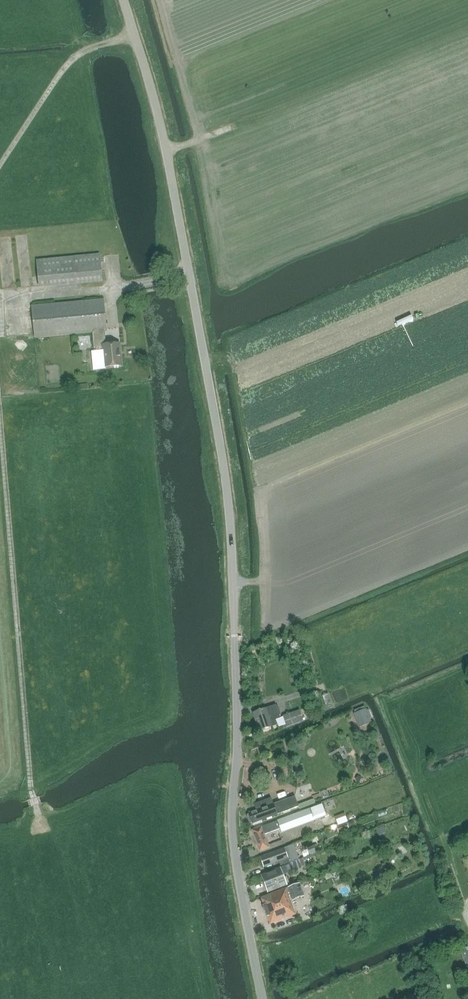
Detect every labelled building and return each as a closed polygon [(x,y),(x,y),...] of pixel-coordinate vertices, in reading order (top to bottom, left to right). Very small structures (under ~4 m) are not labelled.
[(36,261),(39,287),(102,280),(99,254),(36,261)] [(92,332),(105,331),(107,331),(104,299),(31,306),(34,338),(92,332)] [(106,345),(105,331),(92,332),(94,351),(91,351),(93,370),(106,369),(105,367),(121,366),(118,343),(106,345)] [(80,349),(89,349),(88,335),(74,336),(75,345),(80,345),(80,349)] [(47,366),(47,378),(59,377),(58,366),(47,366)] [(275,717),(279,715),(276,705),(253,713),(259,731),(277,724),(275,717)] [(366,708),(355,713),(359,724),(371,720),(366,708)] [(286,726),(303,720),(299,710),(283,716),(286,726)] [(267,760),(267,777),(276,777),(277,760),(267,760)] [(295,796),(288,798),(273,804),(271,798),(252,805),(254,811),(249,813),(250,816),(248,817),(250,823),(252,822),(253,824),(299,807),(295,796)] [(282,832),(314,820),(310,809),(253,829),(260,850),(270,846),(265,834),(280,828),(282,832)] [(324,829),(333,827),(331,821),(323,824),(324,829)] [(264,867),(278,861),(280,867),(299,859),(294,845),(260,857),(264,867)] [(301,859),(299,859),(280,867),(281,867),(262,875),(268,892),(287,885),(286,883),(289,882),(287,877),(284,878),(283,875),(304,866),(301,859)] [(291,901),(304,896),(299,883),(261,898),(264,905),(263,906),(270,924),(296,914),(291,901)]
